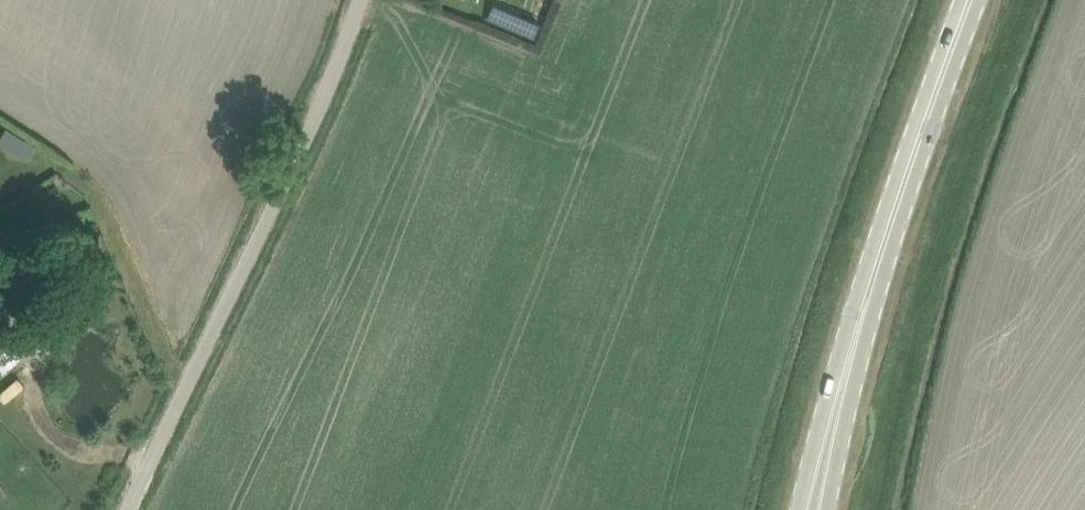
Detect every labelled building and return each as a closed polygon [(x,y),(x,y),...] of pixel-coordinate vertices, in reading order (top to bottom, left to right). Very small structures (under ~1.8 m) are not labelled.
[(488,16),(510,24),(519,0),(494,0),(488,16)] [(519,14),(513,29),(537,39),(543,23),(519,14)] [(10,338),(0,347),(0,367),(5,372),(24,355),(10,338)]
